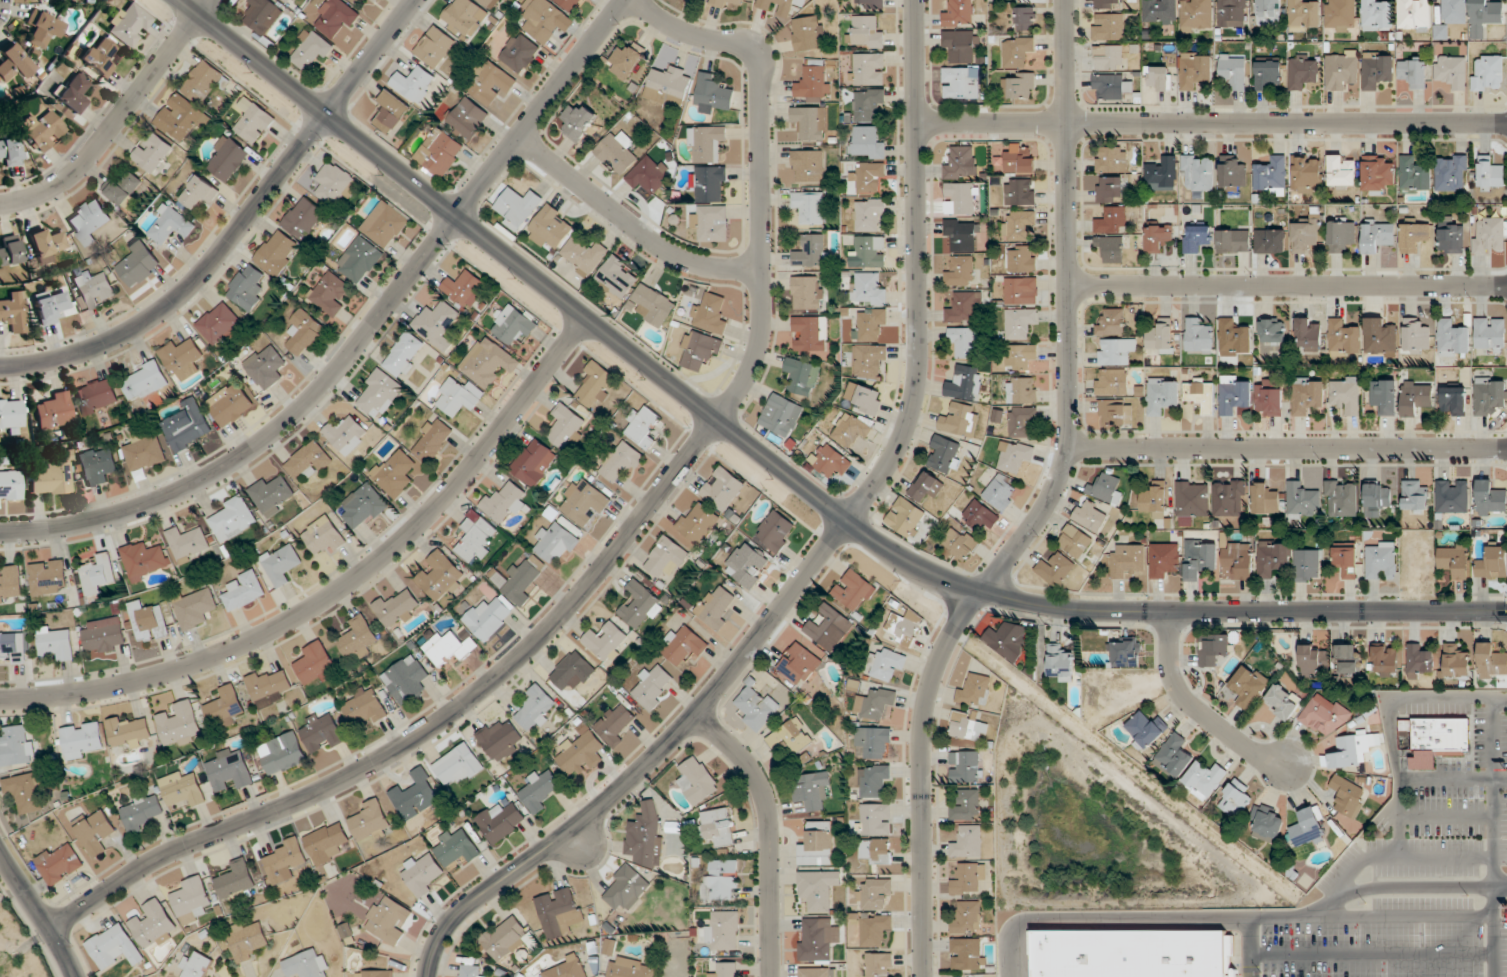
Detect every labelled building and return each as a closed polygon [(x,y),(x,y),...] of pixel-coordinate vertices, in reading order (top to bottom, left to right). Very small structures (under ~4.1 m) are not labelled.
[(128,50),(153,20),(129,0),(104,30),(128,50)] [(285,12),(270,0),(250,0),(243,9),(250,14),(244,22),(263,37),(285,12)] [(341,0),(331,0),(312,24),(335,43),(358,13),(341,0)] [(490,14),(472,0),(455,0),(440,20),(468,42),(490,14)] [(492,11),(500,0),(477,0),(492,11)] [(530,21),(524,31),(545,45),(557,28),(566,35),(576,20),(548,0),(535,0),(524,17),(530,21)] [(552,0),(574,14),(583,0),(552,0)] [(710,4),(740,13),(743,0),(711,0),(710,4)] [(807,0),(759,0),(757,8),(774,13),(774,15),(789,19),(793,6),(805,9),(807,0)] [(972,27),(972,0),(952,0),(952,6),(943,6),(943,27),(972,27)] [(1122,9),(1122,0),(1095,0),(1095,9),(1122,9)] [(1147,24),(1177,24),(1177,0),(1147,0),(1147,24)] [(1192,3),(1181,3),(1181,33),(1213,33),(1213,0),(1192,0),(1192,3)] [(1228,2),(1218,2),(1218,27),(1246,27),(1246,0),(1228,0),(1228,2)] [(1257,26),(1281,26),(1281,0),(1257,0),(1257,26)] [(1290,30),(1320,31),(1320,3),(1309,3),(1309,0),(1290,0),(1290,30)] [(1326,2),(1326,29),(1356,29),(1356,0),(1335,0),(1335,2),(1326,2)] [(1393,31),(1393,3),(1381,3),(1381,0),(1363,0),(1363,31),(1393,31)] [(1398,32),(1430,32),(1430,0),(1398,0),(1398,32)] [(1443,24),(1467,24),(1467,0),(1443,0),(1443,24)] [(1492,2),(1492,0),(1471,0),(1470,39),(1482,40),(1483,26),(1503,26),(1503,2),(1492,2)] [(1016,8),(1016,30),(1035,30),(1035,8),(1016,8)] [(63,25),(34,9),(25,25),(35,30),(28,43),(41,51),(47,40),(52,43),(63,25)] [(1093,40),(1125,40),(1125,14),(1093,14),(1093,40)] [(824,49),(822,17),(793,19),(795,51),(824,49)] [(884,47),(884,26),(878,26),(878,17),(851,17),(851,47),(884,47)] [(414,53),(437,70),(457,42),(434,25),(414,53)] [(332,50),(313,26),(297,39),(303,47),(292,57),(305,73),(332,50)] [(543,49),(518,31),(498,59),(523,76),(543,49)] [(954,64),(977,64),(977,32),(943,31),(943,53),(954,53),(954,64)] [(116,49),(99,35),(78,61),(103,81),(116,65),(108,59),(116,49)] [(1003,38),(1003,68),(1024,68),(1024,57),(1034,57),(1034,38),(1003,38)] [(2,64),(0,66),(0,81),(3,85),(14,77),(18,82),(34,70),(14,42),(0,52),(0,61),(2,64)] [(649,52),(635,42),(628,51),(622,46),(606,68),(627,83),(649,52)] [(1125,70),(1125,45),(1094,45),(1094,70),(1125,70)] [(1347,92),(1347,82),(1358,82),(1358,51),(1326,51),(1326,92),(1347,92)] [(885,54),(854,54),(854,85),(885,85),(885,54)] [(1214,54),(1181,54),(1181,90),(1200,90),(1200,81),(1214,81),(1214,54)] [(1393,81),(1393,54),(1363,54),(1363,91),(1382,91),(1382,81),(1393,81)] [(1246,90),(1246,55),(1219,55),(1219,81),(1228,81),(1228,90),(1246,90)] [(1290,91),(1309,91),(1309,82),(1319,82),(1319,56),(1290,56),(1290,91)] [(1473,93),(1503,93),(1503,56),(1473,56),(1473,93)] [(1466,92),(1466,57),(1435,57),(1435,81),(1446,81),(1446,92),(1466,92)] [(225,74),(202,58),(154,126),(181,144),(193,127),(202,133),(213,117),(201,108),(225,74)] [(518,82),(489,59),(466,89),(489,108),(502,91),(507,95),(518,82)] [(1425,90),(1425,59),(1399,59),(1399,80),(1409,80),(1409,90),(1425,90)] [(1256,91),(1280,91),(1280,60),(1256,60),(1256,91)] [(411,75),(401,69),(390,87),(419,105),(436,77),(417,65),(411,75)] [(653,70),(643,97),(681,110),(694,74),(667,65),(664,74),(653,70)] [(828,65),(804,65),(804,82),(795,82),(794,97),(803,97),(803,103),(828,104),(828,65)] [(1148,67),(1148,90),(1171,90),(1171,67),(1148,67)] [(977,68),(943,68),(943,99),(977,99),(977,68)] [(89,98),(82,93),(89,83),(73,71),(53,98),(77,115),(89,98)] [(718,115),(719,107),(732,109),(735,87),(717,85),(718,74),(699,72),(695,112),(718,115)] [(1035,73),(1010,73),(1010,81),(1004,81),(1004,99),(1035,99),(1035,73)] [(1124,75),(1093,75),(1093,100),(1125,100),(1125,94),(1133,94),(1133,83),(1124,83),(1124,75)] [(373,122),(388,135),(411,109),(388,89),(377,101),(385,108),(373,122)] [(854,90),(854,122),(875,122),(875,112),(885,112),(885,90),(854,90)] [(446,120),(472,142),(492,118),(466,96),(446,120)] [(255,146),(275,118),(254,103),(234,131),(255,146)] [(600,120),(585,103),(576,111),(572,107),(562,116),(570,125),(564,130),(575,142),(600,120)] [(801,140),(826,140),(826,108),(791,108),(791,129),(801,129),(801,140)] [(40,156),(68,130),(51,111),(38,122),(32,115),(16,129),(40,156)] [(466,147),(439,127),(414,159),(442,180),(466,147)] [(689,147),(697,147),(697,163),(718,163),(718,144),(726,144),(727,127),(689,127),(689,147)] [(851,127),(851,159),(886,159),(886,137),(876,137),(876,127),(851,127)] [(174,147),(151,131),(131,159),(154,175),(174,147)] [(613,132),(593,152),(620,178),(639,160),(629,150),(636,144),(623,131),(618,137),(613,132)] [(202,166),(228,184),(251,153),(226,134),(202,166)] [(21,164),(14,137),(0,141),(0,167),(0,169),(21,164)] [(1006,172),(1036,173),(1036,145),(1006,145),(1006,172)] [(977,147),(953,147),(953,158),(944,158),(944,179),(977,179),(977,147)] [(1097,172),(1128,172),(1128,147),(1097,147),(1097,172)] [(824,182),(824,150),(793,150),(793,182),(824,182)] [(636,190),(643,184),(654,195),(674,175),(651,152),(625,179),(636,190)] [(1468,190),(1468,155),(1436,155),(1437,191),(1468,190)] [(1177,190),(1177,156),(1166,156),(1166,165),(1146,165),(1146,190),(1177,190)] [(1215,190),(1215,156),(1183,156),(1183,190),(1215,190)] [(1221,186),(1248,186),(1248,165),(1238,165),(1238,156),(1221,156),(1221,186)] [(1287,156),(1267,156),(1267,165),(1255,165),(1255,186),(1265,186),(1265,196),(1287,196),(1287,156)] [(1292,193),(1323,193),(1323,156),(1292,156),(1292,193)] [(1329,156),(1329,189),(1357,189),(1357,156),(1329,156)] [(1386,195),(1386,186),(1396,186),(1396,165),(1386,165),(1386,156),(1363,156),(1363,195),(1386,195)] [(1400,190),(1432,190),(1432,165),(1415,165),(1415,156),(1400,156),(1400,190)] [(1505,192),(1505,165),(1495,165),(1495,156),(1479,156),(1479,192),(1505,192)] [(316,180),(323,186),(316,195),(337,210),(358,181),(330,160),(316,180)] [(886,163),(855,163),(855,183),(858,183),(858,194),(877,194),(877,184),(886,184),(886,163)] [(727,167),(694,167),(694,202),(727,202),(727,167)] [(101,190),(124,209),(145,183),(129,170),(119,181),(113,176),(101,190)] [(200,202),(207,207),(220,191),(199,175),(179,199),(193,210),(200,202)] [(1098,202),(1125,202),(1125,177),(1098,177),(1098,202)] [(1035,179),(1006,179),(1006,206),(1035,206),(1035,179)] [(975,214),(975,183),(945,183),(945,214),(975,214)] [(543,197),(532,191),(527,198),(509,187),(492,215),(522,233),(543,197)] [(824,193),(793,193),(793,213),(802,213),(802,224),(824,224),(824,193)] [(305,243),(326,212),(302,195),(281,226),(305,243)] [(96,231),(112,219),(96,197),(64,220),(85,248),(100,237),(96,231)] [(412,219),(384,198),(360,230),(387,251),(412,219)] [(886,232),(886,199),(856,199),(856,232),(886,232)] [(197,225),(166,203),(144,233),(165,249),(176,233),(186,240),(197,225)] [(545,249),(550,243),(558,250),(578,226),(549,203),(525,233),(545,249)] [(697,206),(697,215),(691,215),(691,229),(700,229),(700,241),(727,241),(727,206),(697,206)] [(1106,207),(1106,217),(1095,217),(1095,233),(1127,233),(1127,207),(1106,207)] [(1004,241),(1035,241),(1035,211),(1004,211),(1004,241)] [(1320,244),(1320,217),(1303,217),(1302,225),(1293,225),(1292,253),(1310,253),(1311,244),(1320,244)] [(1463,254),(1463,225),(1453,225),(1453,217),(1438,217),(1438,254),(1463,254)] [(1474,254),(1506,254),(1506,218),(1474,218),(1474,254)] [(945,240),(954,240),(954,252),(979,252),(979,220),(945,220),(945,240)] [(1328,254),(1347,254),(1347,243),(1356,243),(1356,220),(1328,220),(1328,254)] [(1363,254),(1385,254),(1385,243),(1396,243),(1396,220),(1363,220),(1363,254)] [(1401,224),(1401,254),(1420,254),(1420,244),(1430,244),(1430,224),(1401,224)] [(1147,225),(1147,254),(1164,254),(1164,244),(1174,244),(1174,225),(1147,225)] [(1212,245),(1212,227),(1185,227),(1185,254),(1202,254),(1202,245),(1212,245)] [(29,235),(39,265),(59,258),(56,250),(66,247),(62,234),(51,238),(48,229),(29,235)] [(302,248),(279,229),(253,260),(275,279),(302,248)] [(1218,252),(1251,252),(1251,231),(1218,231),(1218,252)] [(1286,231),(1256,231),(1256,254),(1286,254),(1286,231)] [(828,266),(827,234),(802,235),(802,252),(793,252),(793,266),(828,266)] [(385,254),(361,235),(336,267),(361,286),(385,254)] [(20,263),(16,236),(4,239),(5,247),(0,248),(0,266),(20,263)] [(598,242),(593,249),(574,236),(559,256),(589,278),(609,250),(598,242)] [(886,268),(886,236),(854,236),(854,268),(886,268)] [(1104,263),(1124,263),(1124,237),(1095,237),(1095,248),(1104,248),(1104,263)] [(132,290),(162,266),(143,242),(112,266),(132,290)] [(1037,272),(1037,247),(1009,247),(1009,272),(1037,272)] [(641,277),(615,255),(594,278),(621,301),(641,277)] [(974,256),(953,256),(953,266),(945,266),(945,286),(974,286),(974,256)] [(263,297),(255,292),(266,276),(248,263),(224,295),(251,314),(263,297)] [(105,269),(73,282),(85,311),(118,298),(105,269)] [(453,274),(441,288),(469,311),(489,287),(468,269),(459,279),(453,274)] [(334,319),(356,291),(329,270),(307,298),(334,319)] [(887,284),(878,284),(878,273),(851,273),(851,306),(887,306),(887,284)] [(823,277),(793,277),(793,310),(823,310),(823,277)] [(1005,304),(1037,304),(1037,278),(1005,278),(1005,304)] [(677,302),(642,283),(627,309),(662,329),(677,302)] [(42,328),(61,323),(58,313),(70,309),(64,288),(33,297),(42,328)] [(8,323),(9,334),(27,332),(24,291),(7,293),(7,303),(0,303),(0,323),(8,323)] [(946,322),(974,322),(974,313),(982,313),(982,292),(955,292),(955,304),(946,304),(946,322)] [(721,316),(726,298),(708,293),(705,303),(696,301),(690,326),(724,335),(728,318),(721,316)] [(193,327),(215,349),(243,322),(222,300),(193,327)] [(447,335),(462,315),(444,300),(436,310),(429,304),(410,327),(445,354),(455,342),(447,335)] [(517,337),(525,343),(539,324),(511,304),(491,332),(511,346),(517,337)] [(296,336),(286,342),(294,355),(325,338),(309,309),(288,321),(296,336)] [(1037,309),(1006,309),(1006,340),(1027,340),(1027,329),(1037,329),(1037,309)] [(1124,309),(1106,309),(1106,319),(1097,319),(1097,336),(1124,336),(1124,309)] [(887,310),(855,310),(855,341),(878,341),(878,331),(887,331),(887,310)] [(828,316),(793,316),(793,350),(804,350),(804,359),(828,359),(828,316)] [(1186,354),(1214,354),(1214,328),(1205,328),(1205,318),(1186,318),(1186,354)] [(1252,357),(1252,327),(1235,327),(1235,318),(1219,318),(1219,357),(1252,357)] [(1322,318),(1296,318),(1296,352),(1322,352),(1322,318)] [(1363,356),(1363,328),(1345,328),(1345,318),(1329,318),(1329,356),(1363,356)] [(1386,318),(1365,318),(1365,356),(1397,356),(1397,327),(1386,327),(1386,318)] [(1422,327),(1422,318),(1403,318),(1403,354),(1430,354),(1430,327),(1422,327)] [(1506,352),(1506,318),(1474,318),(1474,352),(1506,352)] [(1174,319),(1156,319),(1156,329),(1147,329),(1147,352),(1174,352),(1174,319)] [(1286,319),(1260,319),(1260,343),(1286,343),(1286,319)] [(1438,319),(1438,357),(1471,357),(1471,328),(1458,328),(1458,319),(1438,319)] [(949,348),(958,348),(958,359),(979,359),(979,329),(949,329),(949,348)] [(702,372),(708,355),(719,359),(725,341),(690,330),(678,365),(702,372)] [(428,347),(409,331),(381,363),(401,380),(428,347)] [(458,370),(488,391),(504,370),(512,375),(522,362),(484,334),(458,370)] [(176,385),(201,372),(195,361),(203,356),(194,339),(179,347),(176,341),(158,351),(176,385)] [(1099,365),(1127,365),(1127,354),(1136,354),(1136,340),(1099,340),(1099,365)] [(284,378),(278,369),(286,363),(272,343),(242,364),(263,393),(284,378)] [(887,345),(854,345),(854,379),(879,379),(879,366),(887,366),(887,345)] [(1006,345),(1006,370),(1027,370),(1027,361),(1037,361),(1037,345),(1006,345)] [(788,391),(811,398),(820,367),(788,357),(783,374),(792,377),(788,391)] [(130,403),(168,386),(157,360),(128,373),(131,381),(122,385),(130,403)] [(602,404),(620,379),(593,360),(583,374),(589,379),(576,398),(591,408),(597,401),(602,404)] [(945,395),(977,401),(983,370),(959,365),(956,378),(948,376),(945,395)] [(406,388),(380,368),(353,404),(373,418),(378,411),(384,416),(406,388)] [(1128,369),(1097,369),(1097,395),(1128,395),(1128,369)] [(1221,416),(1240,416),(1240,406),(1252,406),(1252,385),(1242,385),(1242,376),(1221,376),(1221,416)] [(1359,377),(1330,377),(1330,406),(1340,406),(1340,416),(1359,416),(1359,377)] [(472,412),(486,394),(471,382),(466,388),(452,378),(432,403),(454,420),(465,406),(472,412)] [(1037,404),(1037,378),(1008,378),(1008,404),(1037,404)] [(120,406),(113,379),(75,389),(82,416),(120,406)] [(1180,379),(1148,379),(1148,416),(1168,416),(1168,407),(1180,407),(1180,379)] [(1185,379),(1185,405),(1204,405),(1204,416),(1213,416),(1213,379),(1185,379)] [(1292,379),(1292,416),(1314,416),(1314,407),(1325,407),(1325,379),(1292,379)] [(1496,417),(1496,407),(1506,407),(1506,379),(1474,379),(1474,417),(1496,417)] [(1397,380),(1370,380),(1370,404),(1380,404),(1380,416),(1397,416),(1397,380)] [(204,403),(223,429),(254,407),(236,381),(204,403)] [(1257,416),(1283,416),(1283,381),(1257,381),(1257,416)] [(1422,417),(1422,407),(1433,407),(1433,382),(1402,382),(1402,417),(1422,417)] [(885,394),(861,385),(852,407),(876,417),(885,394)] [(1441,388),(1441,416),(1468,416),(1468,388),(1441,388)] [(41,430),(74,423),(67,391),(45,396),(47,404),(35,407),(41,430)] [(758,424),(788,440),(804,407),(774,392),(758,424)] [(162,423),(174,453),(213,437),(197,397),(178,404),(182,415),(162,423)] [(26,433),(25,400),(0,400),(0,429),(8,429),(8,434),(26,433)] [(1132,424),(1132,400),(1099,400),(1099,424),(1132,424)] [(586,422),(562,402),(552,415),(560,421),(547,437),(563,450),(586,422)] [(973,438),(981,409),(954,402),(952,413),(944,411),(939,430),(973,438)] [(639,416),(638,415),(624,431),(647,451),(656,441),(648,434),(662,419),(647,406),(639,416)] [(1010,437),(1037,437),(1037,408),(1010,408),(1010,437)] [(873,427),(848,411),(831,438),(856,454),(873,427)] [(370,434),(352,416),(343,425),(337,418),(321,433),(345,458),(370,434)] [(429,466),(455,431),(437,418),(433,423),(432,423),(410,452),(429,466)] [(132,474),(167,461),(157,434),(122,446),(132,474)] [(965,446),(937,435),(925,465),(953,476),(965,446)] [(508,472),(535,491),(560,455),(533,437),(508,472)] [(333,460),(316,439),(283,466),(296,481),(304,474),(309,480),(333,460)] [(597,470),(614,484),(629,468),(634,472),(646,459),(624,439),(597,470)] [(1018,474),(1020,464),(1031,466),(1035,448),(1003,440),(996,468),(1018,474)] [(852,464),(826,441),(809,460),(835,483),(852,464)] [(396,501),(417,478),(410,472),(417,464),(397,446),(369,477),(396,501)] [(85,488),(110,483),(108,472),(119,470),(114,447),(78,455),(85,488)] [(72,494),(71,464),(30,465),(31,495),(72,494)] [(747,485),(721,466),(700,494),(725,513),(747,485)] [(909,493),(922,503),(928,495),(935,500),(946,485),(925,470),(909,493)] [(0,472),(0,500),(22,500),(22,472),(0,472)] [(1094,482),(1088,488),(1112,509),(1126,494),(1116,485),(1119,482),(1107,472),(1096,484),(1094,482)] [(983,497),(1005,512),(1017,495),(1009,490),(1014,483),(999,473),(983,497)] [(612,499),(579,476),(556,509),(589,532),(612,499)] [(267,478),(248,490),(265,517),(296,497),(284,477),(271,484),(267,478)] [(1506,516),(1506,490),(1497,490),(1497,480),(1477,480),(1477,516),(1506,516)] [(354,532),(389,508),(371,481),(342,501),(348,511),(343,515),(354,532)] [(500,495),(493,490),(479,508),(504,528),(529,495),(511,481),(500,495)] [(1141,491),(1141,515),(1166,515),(1166,481),(1152,481),(1152,491),(1141,491)] [(1209,481),(1177,481),(1177,525),(1194,525),(1194,516),(1209,516),(1209,481)] [(1214,516),(1248,516),(1248,481),(1214,481),(1214,516)] [(1358,517),(1358,481),(1326,481),(1326,517),(1358,517)] [(1428,481),(1402,481),(1402,511),(1428,511),(1428,481)] [(1470,481),(1436,481),(1436,513),(1470,513),(1470,481)] [(1287,482),(1287,518),(1320,518),(1320,491),(1300,491),(1300,482),(1287,482)] [(1253,513),(1279,513),(1279,493),(1270,493),(1270,483),(1253,483),(1253,513)] [(1365,518),(1381,518),(1381,507),(1391,507),(1391,484),(1365,484),(1365,518)] [(258,523),(242,495),(205,517),(221,545),(258,523)] [(928,514),(902,496),(884,522),(911,539),(928,514)] [(1110,513),(1084,497),(1071,519),(1098,534),(1110,513)] [(977,531),(983,523),(991,530),(1001,518),(977,498),(961,518),(977,531)] [(676,529),(700,546),(720,517),(695,500),(676,529)] [(754,536),(778,555),(799,529),(775,510),(754,536)] [(301,535),(316,555),(326,547),(331,555),(348,543),(327,515),(301,535)] [(456,550),(475,567),(489,550),(484,545),(498,530),(484,518),(477,525),(470,519),(462,528),(470,535),(456,550)] [(557,555),(562,560),(580,543),(560,522),(533,547),(548,564),(557,555)] [(1094,539),(1070,523),(1056,544),(1080,560),(1094,539)] [(980,543),(956,525),(942,545),(966,563),(980,543)] [(177,563),(211,550),(202,528),(183,535),(180,527),(166,532),(177,563)] [(667,586),(691,553),(665,535),(641,567),(667,586)] [(120,548),(131,582),(173,569),(165,546),(148,551),(145,541),(120,548)] [(286,572),(303,564),(292,541),(259,557),(275,590),(291,582),(286,572)] [(752,591),(773,561),(743,541),(722,571),(752,591)] [(1217,541),(1185,541),(1185,580),(1204,580),(1204,570),(1217,570),(1217,541)] [(1258,542),(1258,579),(1276,579),(1276,570),(1290,570),(1290,542),(1258,542)] [(1254,579),(1254,543),(1223,543),(1223,579),(1254,579)] [(1397,579),(1397,543),(1367,543),(1367,580),(1397,579)] [(1150,579),(1171,579),(1171,570),(1180,570),(1180,544),(1150,544),(1150,579)] [(1133,569),(1147,569),(1147,545),(1111,545),(1111,579),(1133,579),(1133,569)] [(1333,569),(1344,569),(1344,579),(1356,579),(1356,545),(1333,545),(1333,569)] [(1470,545),(1438,545),(1438,570),(1451,570),(1451,579),(1470,579),(1470,545)] [(1487,546),(1487,559),(1476,559),(1476,579),(1506,579),(1506,546),(1487,546)] [(426,562),(431,566),(416,581),(438,604),(466,576),(440,548),(426,562)] [(1320,581),(1320,550),(1295,550),(1295,581),(1320,581)] [(86,597),(106,593),(104,583),(117,580),(112,552),(98,555),(100,564),(81,567),(86,597)] [(1055,560),(1043,555),(1035,576),(1064,587),(1074,561),(1057,554),(1055,560)] [(535,594),(528,588),(542,573),(526,559),(499,589),(521,609),(535,594)] [(65,560),(30,564),(33,595),(69,592),(65,560)] [(25,600),(22,566),(0,568),(0,603),(25,600)] [(879,588),(851,568),(831,595),(859,615),(879,588)] [(229,613),(267,596),(256,569),(226,582),(231,593),(222,597),(229,613)] [(664,603),(635,579),(626,590),(633,597),(617,615),(639,633),(664,603)] [(735,596),(716,583),(694,614),(718,632),(730,616),(724,611),(735,596)] [(183,632),(213,622),(209,610),(219,607),(212,587),(172,600),(183,632)] [(371,606),(388,631),(422,608),(410,589),(391,602),(387,596),(371,606)] [(491,607),(484,599),(461,621),(483,643),(516,612),(501,597),(491,607)] [(174,635),(166,604),(145,609),(143,600),(128,604),(139,644),(174,635)] [(848,619),(824,602),(818,611),(824,616),(820,623),(813,618),(803,631),(827,648),(848,619)] [(905,619),(894,613),(885,629),(897,636),(894,643),(908,651),(926,619),(910,610),(905,619)] [(349,621),(354,632),(337,640),(346,658),(357,653),(358,655),(379,644),(364,614),(349,621)] [(127,648),(123,617),(82,623),(86,654),(127,648)] [(1031,630),(1005,620),(1001,631),(989,627),(982,646),(1020,660),(1031,630)] [(631,638),(610,622),(601,635),(592,628),(581,643),(610,666),(631,638)] [(678,668),(691,654),(697,659),(709,645),(683,623),(659,652),(678,668)] [(39,628),(40,660),(53,659),(53,662),(74,661),(73,626),(39,628)] [(438,668),(456,654),(462,661),(472,653),(453,631),(444,639),(439,632),(421,647),(438,668)] [(5,655),(5,664),(30,663),(30,633),(0,633),(0,655),(5,655)] [(1200,667),(1219,667),(1219,656),(1230,656),(1230,635),(1200,635),(1200,667)] [(336,666),(322,639),(303,649),(308,659),(294,666),(305,688),(334,673),(332,669),(336,666)] [(1112,641),(1112,668),(1138,668),(1138,641),(1112,641)] [(823,662),(797,642),(776,669),(801,689),(823,662)] [(1479,678),(1506,678),(1506,653),(1499,653),(1499,643),(1479,643),(1479,678)] [(1462,644),(1445,644),(1445,677),(1471,677),(1471,653),(1462,653),(1462,644)] [(1073,682),(1073,654),(1065,654),(1065,645),(1048,645),(1048,682),(1073,682)] [(1361,675),(1361,645),(1337,645),(1337,675),(1361,675)] [(1425,679),(1425,670),(1434,670),(1434,652),(1425,652),(1425,645),(1408,645),(1408,679),(1425,679)] [(900,675),(908,657),(880,646),(868,674),(890,683),(894,673),(900,675)] [(1301,646),(1301,677),(1322,677),(1322,670),(1330,670),(1330,646),(1301,646)] [(1399,646),(1374,646),(1374,677),(1399,677),(1399,646)] [(584,685),(598,671),(576,649),(548,677),(563,692),(577,678),(584,685)] [(428,692),(421,682),(429,677),(415,654),(379,675),(400,709),(428,692)] [(676,680),(656,663),(629,693),(649,711),(676,680)] [(1234,702),(1248,711),(1269,682),(1244,665),(1229,686),(1240,693),(1234,702)] [(285,671),(266,679),(262,671),(244,679),(259,711),(295,694),(285,671)] [(960,684),(956,702),(985,708),(991,678),(971,673),(968,686),(960,684)] [(1290,721),(1307,692),(1281,676),(1263,705),(1290,721)] [(203,706),(210,725),(219,721),(222,729),(241,721),(238,713),(247,709),(236,682),(218,689),(222,699),(203,706)] [(523,698),(529,704),(515,718),(532,735),(553,714),(549,709),(556,702),(537,683),(523,698)] [(743,721),(758,735),(781,709),(752,683),(734,703),(748,715),(743,721)] [(371,685),(339,703),(349,720),(361,713),(369,727),(389,716),(371,685)] [(897,692),(870,689),(869,698),(858,696),(855,717),(883,720),(885,709),(895,710),(897,692)] [(1349,717),(1323,691),(1298,716),(1324,742),(1349,717)] [(193,699),(173,704),(175,713),(157,718),(165,749),(204,739),(193,699)] [(609,747),(639,721),(622,701),(591,728),(585,722),(577,729),(580,733),(560,751),(563,755),(556,761),(573,781),(601,757),(597,752),(606,745),(609,747)] [(348,739),(331,709),(297,727),(314,758),(348,739)] [(949,736),(984,743),(987,724),(977,722),(979,716),(954,711),(949,736)] [(1156,714),(1150,720),(1141,711),(1124,729),(1147,751),(1170,727),(1156,714)] [(107,720),(114,751),(154,742),(148,720),(128,725),(126,716),(107,720)] [(784,743),(795,756),(815,740),(796,716),(766,740),(774,750),(784,743)] [(1413,731),(1413,751),(1417,751),(1417,758),(1410,758),(1410,770),(1436,770),(1436,756),(1465,756),(1465,751),(1471,751),(1471,719),(1413,719),(1413,721),(1400,721),(1400,731),(1413,731)] [(497,767),(520,751),(514,743),(522,737),(511,721),(501,728),(496,720),(475,734),(497,767)] [(65,760),(105,754),(100,722),(60,728),(65,760)] [(32,725),(2,728),(4,749),(0,749),(0,767),(36,764),(32,725)] [(857,750),(863,750),(863,759),(891,759),(891,728),(857,728),(857,750)] [(257,746),(269,778),(310,762),(297,730),(257,746)] [(1154,762),(1178,780),(1194,758),(1185,751),(1191,744),(1175,732),(1154,762)] [(1338,753),(1322,754),(1324,770),(1367,765),(1366,751),(1376,750),(1375,734),(1337,738),(1338,753)] [(485,771),(469,743),(431,764),(443,786),(453,780),(457,787),(485,771)] [(208,766),(216,796),(233,791),(233,790),(254,785),(245,752),(233,755),(232,748),(214,753),(217,764),(208,766)] [(982,752),(951,752),(951,784),(982,784),(982,752)] [(680,767),(686,777),(678,782),(695,807),(722,789),(698,755),(680,767)] [(1207,768),(1197,762),(1182,784),(1208,801),(1228,772),(1211,761),(1207,768)] [(404,822),(442,801),(424,766),(412,773),(416,780),(390,795),(404,822)] [(891,766),(861,766),(861,800),(882,800),(882,787),(891,787),(891,766)] [(550,805),(544,796),(562,785),(552,770),(543,777),(541,775),(516,791),(533,816),(550,805)] [(168,807),(190,799),(193,808),(214,800),(209,783),(201,786),(197,774),(186,778),(183,771),(159,780),(168,807)] [(45,811),(38,773),(2,779),(6,797),(17,795),(20,815),(45,811)] [(829,811),(826,773),(800,775),(801,785),(793,786),(795,805),(805,804),(806,813),(829,811)] [(1332,809),(1355,818),(1367,789),(1335,776),(1330,789),(1339,793),(1332,809)] [(1217,806),(1238,820),(1256,793),(1235,779),(1217,806)] [(951,820),(980,820),(980,790),(960,790),(960,801),(951,801),(951,820)] [(130,836),(150,828),(146,819),(165,812),(158,792),(119,807),(130,836)] [(392,828),(379,798),(360,805),(364,815),(349,821),(358,842),(392,828)] [(634,866),(661,868),(664,837),(656,836),(659,801),(645,800),(643,814),(638,814),(638,823),(628,822),(625,855),(635,855),(634,866)] [(514,803),(506,809),(500,801),(473,822),(494,848),(529,821),(514,803)] [(1287,816),(1257,804),(1251,821),(1257,823),(1253,836),(1275,845),(1287,816)] [(892,805),(859,805),(859,836),(892,836),(892,805)] [(1298,812),(1302,824),(1290,828),(1297,849),(1328,838),(1317,806),(1298,812)] [(699,813),(703,840),(715,838),(716,848),(737,844),(730,807),(699,813)] [(93,860),(107,852),(101,843),(119,832),(104,808),(73,827),(93,860)] [(350,839),(341,820),(303,837),(316,867),(346,854),(341,843),(350,839)] [(808,843),(799,843),(799,866),(832,866),(832,821),(808,821),(808,843)] [(982,858),(982,825),(960,825),(960,845),(952,845),(952,858),(982,858)] [(481,856),(464,826),(439,840),(442,845),(435,849),(445,868),(466,856),(469,862),(481,856)] [(308,862),(299,836),(281,842),(284,851),(263,858),(272,885),(294,878),(291,868),(308,862)] [(892,839),(861,839),(861,865),(892,865),(892,839)] [(35,862),(51,888),(85,866),(69,841),(35,862)] [(442,875),(437,854),(406,861),(408,871),(406,872),(412,897),(437,891),(434,877),(442,875)] [(221,899),(256,890),(247,857),(230,862),(233,873),(215,877),(221,899)] [(730,901),(730,891),(738,891),(738,860),(711,860),(711,880),(702,880),(702,901),(730,901)] [(630,911),(653,885),(628,862),(599,896),(617,912),(623,905),(630,911)] [(977,894),(977,884),(985,884),(985,864),(960,864),(960,873),(950,873),(950,894),(977,894)] [(809,913),(831,913),(831,887),(840,887),(840,872),(798,872),(798,902),(809,902),(809,913)] [(179,921),(213,909),(202,875),(179,883),(182,892),(171,896),(179,921)] [(892,880),(859,880),(859,910),(892,910),(892,880)] [(546,942),(574,935),(572,924),(583,921),(575,887),(535,897),(546,942)] [(416,913),(382,893),(363,927),(396,946),(416,913)] [(129,923),(145,953),(181,934),(161,896),(141,907),(146,915),(129,923)] [(955,934),(982,934),(982,901),(955,901),(955,934)] [(740,950),(740,913),(707,913),(707,942),(716,942),(716,950),(740,950)] [(480,939),(498,963),(529,940),(512,916),(480,939)] [(883,948),(883,937),(892,937),(892,916),(862,916),(862,948),(883,948)] [(800,963),(830,963),(831,944),(840,944),(840,928),(831,928),(831,919),(801,918),(800,963)] [(237,964),(257,958),(255,950),(270,945),(262,919),(234,928),(235,934),(228,936),(237,964)] [(103,973),(129,958),(134,968),(145,961),(122,921),(85,943),(103,973)] [(1229,931),(1035,931),(1035,976),(1229,976),(1229,931)] [(985,939),(952,939),(952,970),(985,970),(985,939)] [(288,976),(330,976),(320,948),(283,960),(288,976)] [(214,960),(197,952),(193,960),(185,956),(179,968),(185,971),(182,976),(205,976),(214,960)] [(892,953),(867,953),(867,976),(892,976),(892,953)] [(580,956),(541,971),(543,976),(588,976),(580,956)] [(659,964),(611,956),(607,976),(657,976),(659,964)] [(741,962),(719,962),(719,973),(708,973),(708,976),(741,976),(741,962)] [(481,965),(460,964),(459,976),(481,976),(481,965)] [(799,976),(834,976),(834,968),(799,968),(799,976)]
